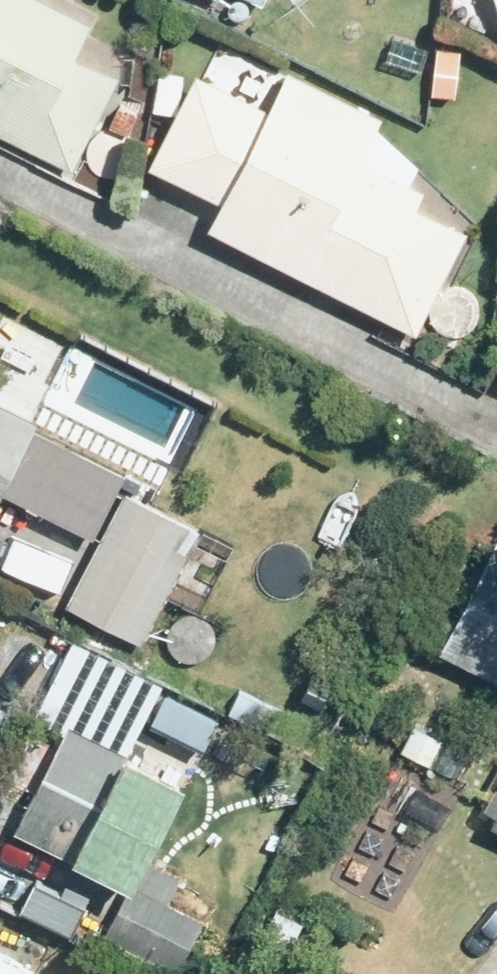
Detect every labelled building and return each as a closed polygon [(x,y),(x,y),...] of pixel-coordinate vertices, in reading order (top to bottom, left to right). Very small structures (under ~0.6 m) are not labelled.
[(76,166),(122,75),(80,53),(97,20),(58,0),(0,0),(0,128),(76,166)] [(227,200),(213,225),(421,332),(473,231),(421,205),(430,189),(413,181),(427,156),(396,141),(383,166),(367,156),(387,117),(294,68),(274,106),(202,69),(154,163),(227,200)] [(120,103),(109,125),(129,134),(140,112),(120,103)] [(7,490),(98,536),(130,473),(39,426),(42,421),(0,400),(0,504),(7,490)] [(129,489),(69,602),(146,642),(205,529),(129,489)] [(209,531),(194,560),(240,583),(255,554),(209,531)] [(496,676),(496,549),(446,649),(496,676)] [(158,861),(197,779),(131,748),(157,696),(79,657),(37,745),(55,754),(19,829),(66,852),(45,893),(116,929),(112,936),(191,973),(196,973),(220,925),(171,902),(185,874),(158,861)] [(418,724),(404,749),(454,777),(468,752),(418,724)] [(0,942),(0,973),(62,973),(0,942)]
